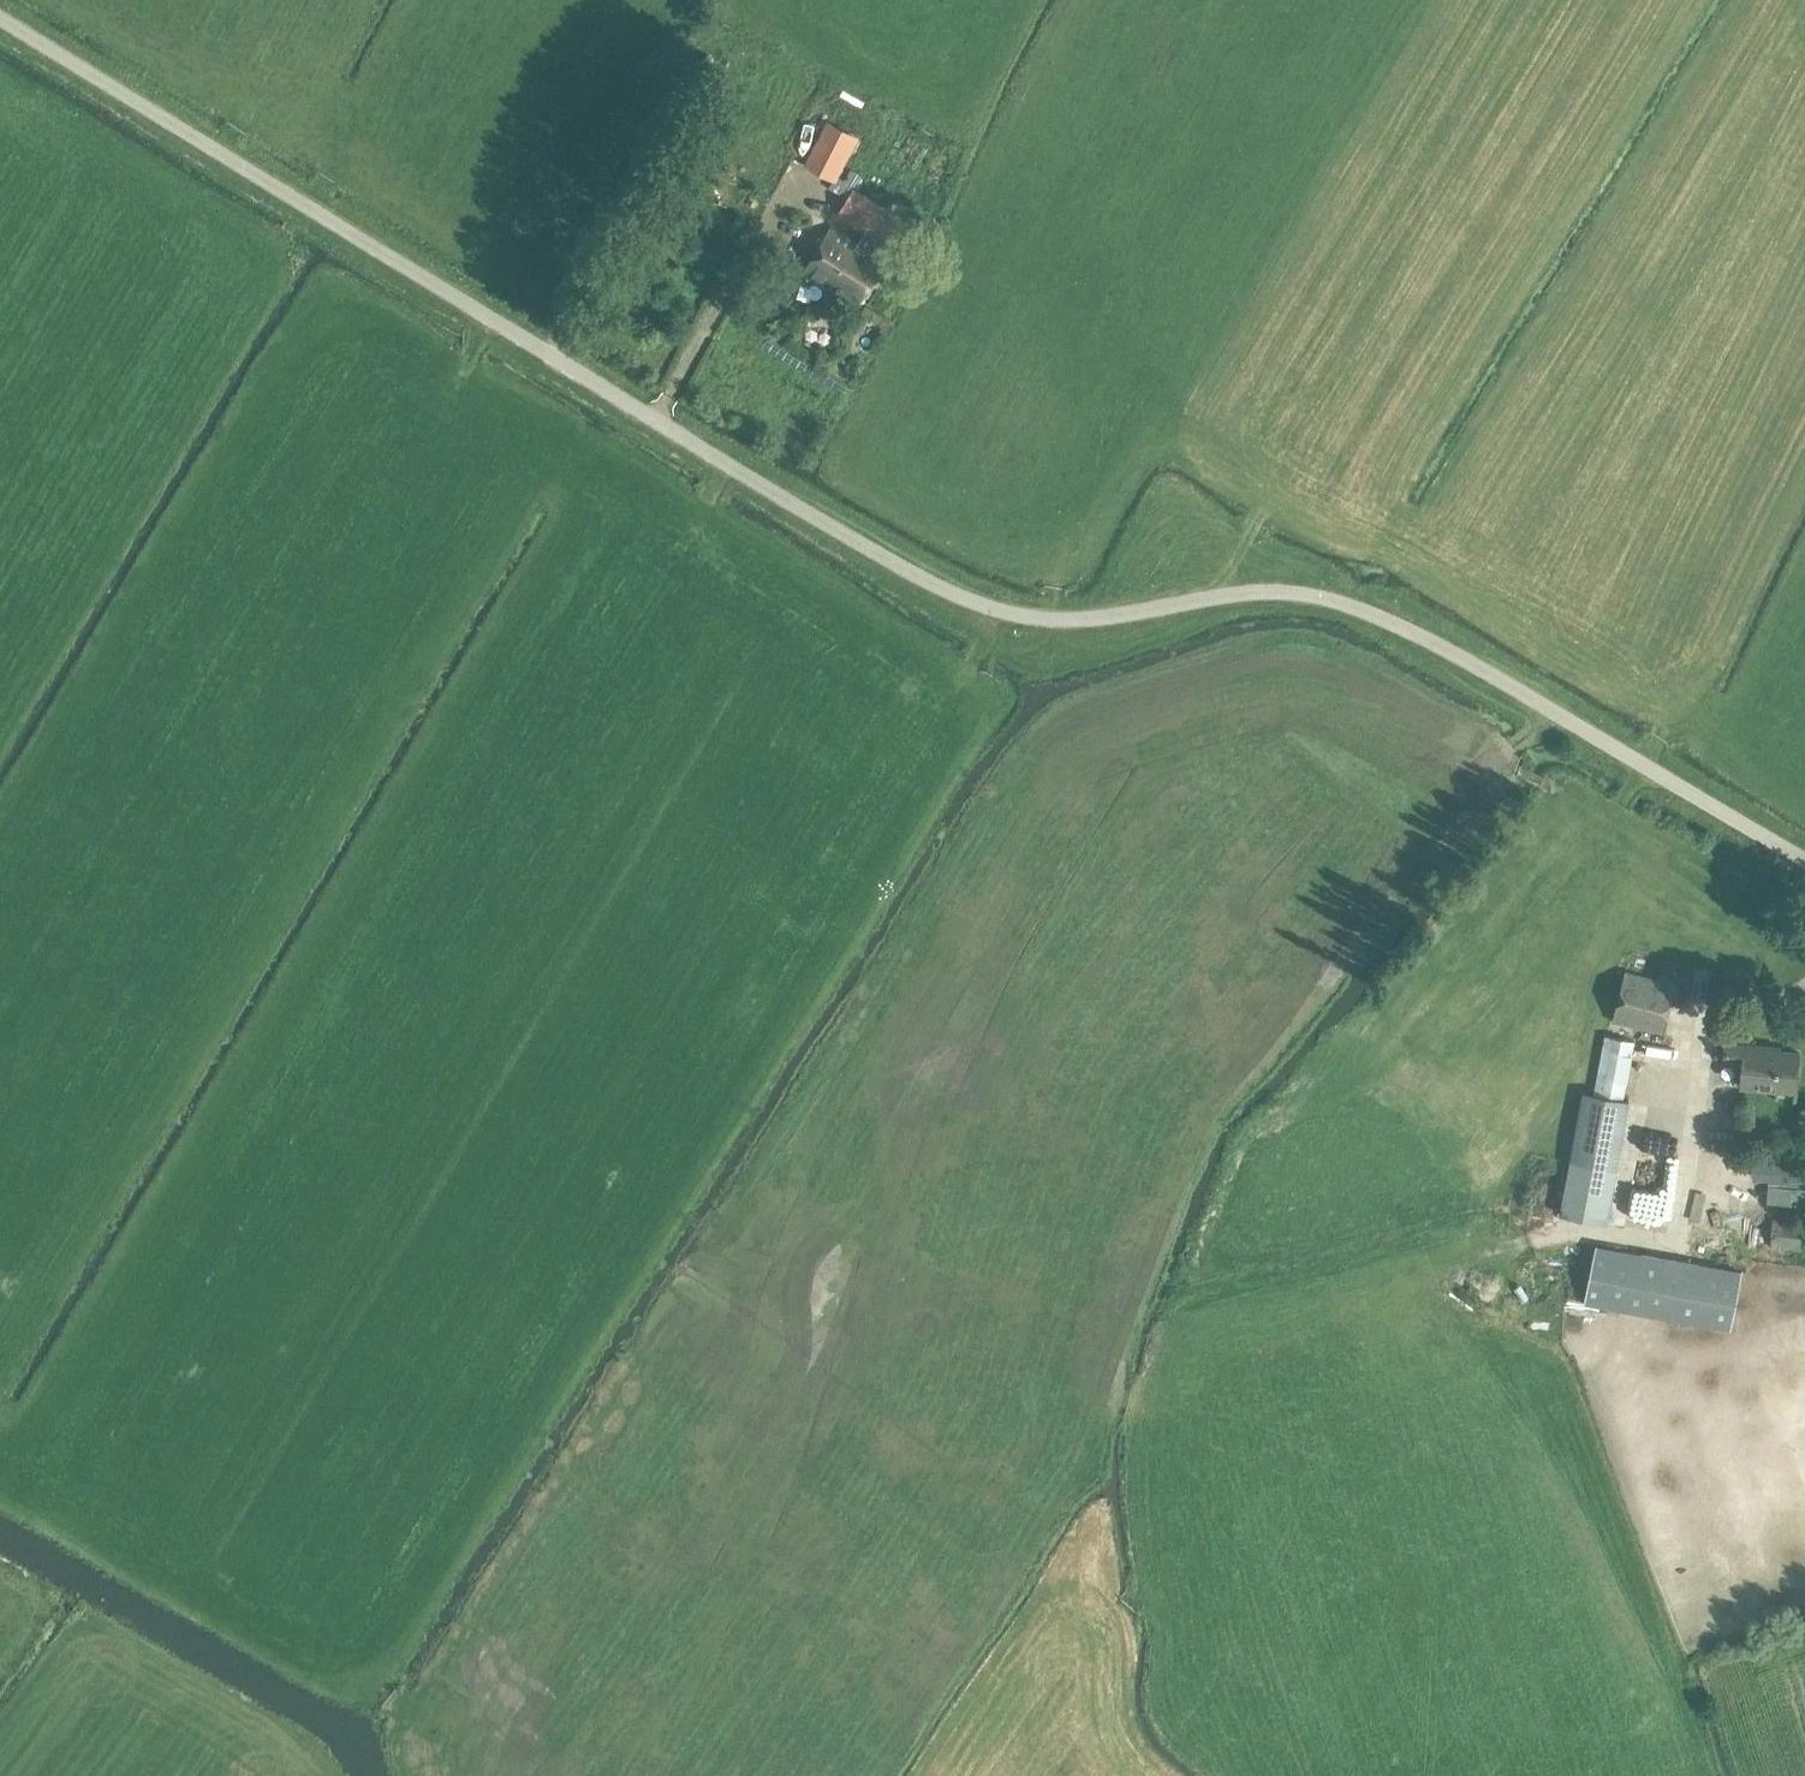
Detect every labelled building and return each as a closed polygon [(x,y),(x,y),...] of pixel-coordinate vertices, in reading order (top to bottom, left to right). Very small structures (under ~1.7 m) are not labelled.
[(827,123),(808,162),(837,176),(842,165),(856,139),(827,123)] [(831,228),(804,271),(857,304),(884,262),(879,259),(891,239),(903,221),(855,192),(850,200),(841,216),(866,231),(857,245),(831,228)] [(1679,893),(1691,872),(1682,867),(1671,889),(1679,893)] [(1604,975),(1597,1016),(1676,1032),(1682,990),(1604,975)] [(1603,1220),(1627,1106),(1621,1105),(1634,1044),(1606,1039),(1594,1099),(1570,1213),(1603,1220)] [(1797,1091),(1800,1050),(1725,1044),(1724,1062),(1742,1063),(1740,1088),(1797,1091)] [(1761,1161),(1749,1160),(1748,1179),(1804,1181),(1804,1163),(1792,1163),(1792,1147),(1761,1145),(1761,1161)] [(1802,1246),(1803,1223),(1774,1222),(1773,1245),(1802,1246)] [(1730,1326),(1739,1280),(1577,1250),(1569,1296),(1730,1326)]
